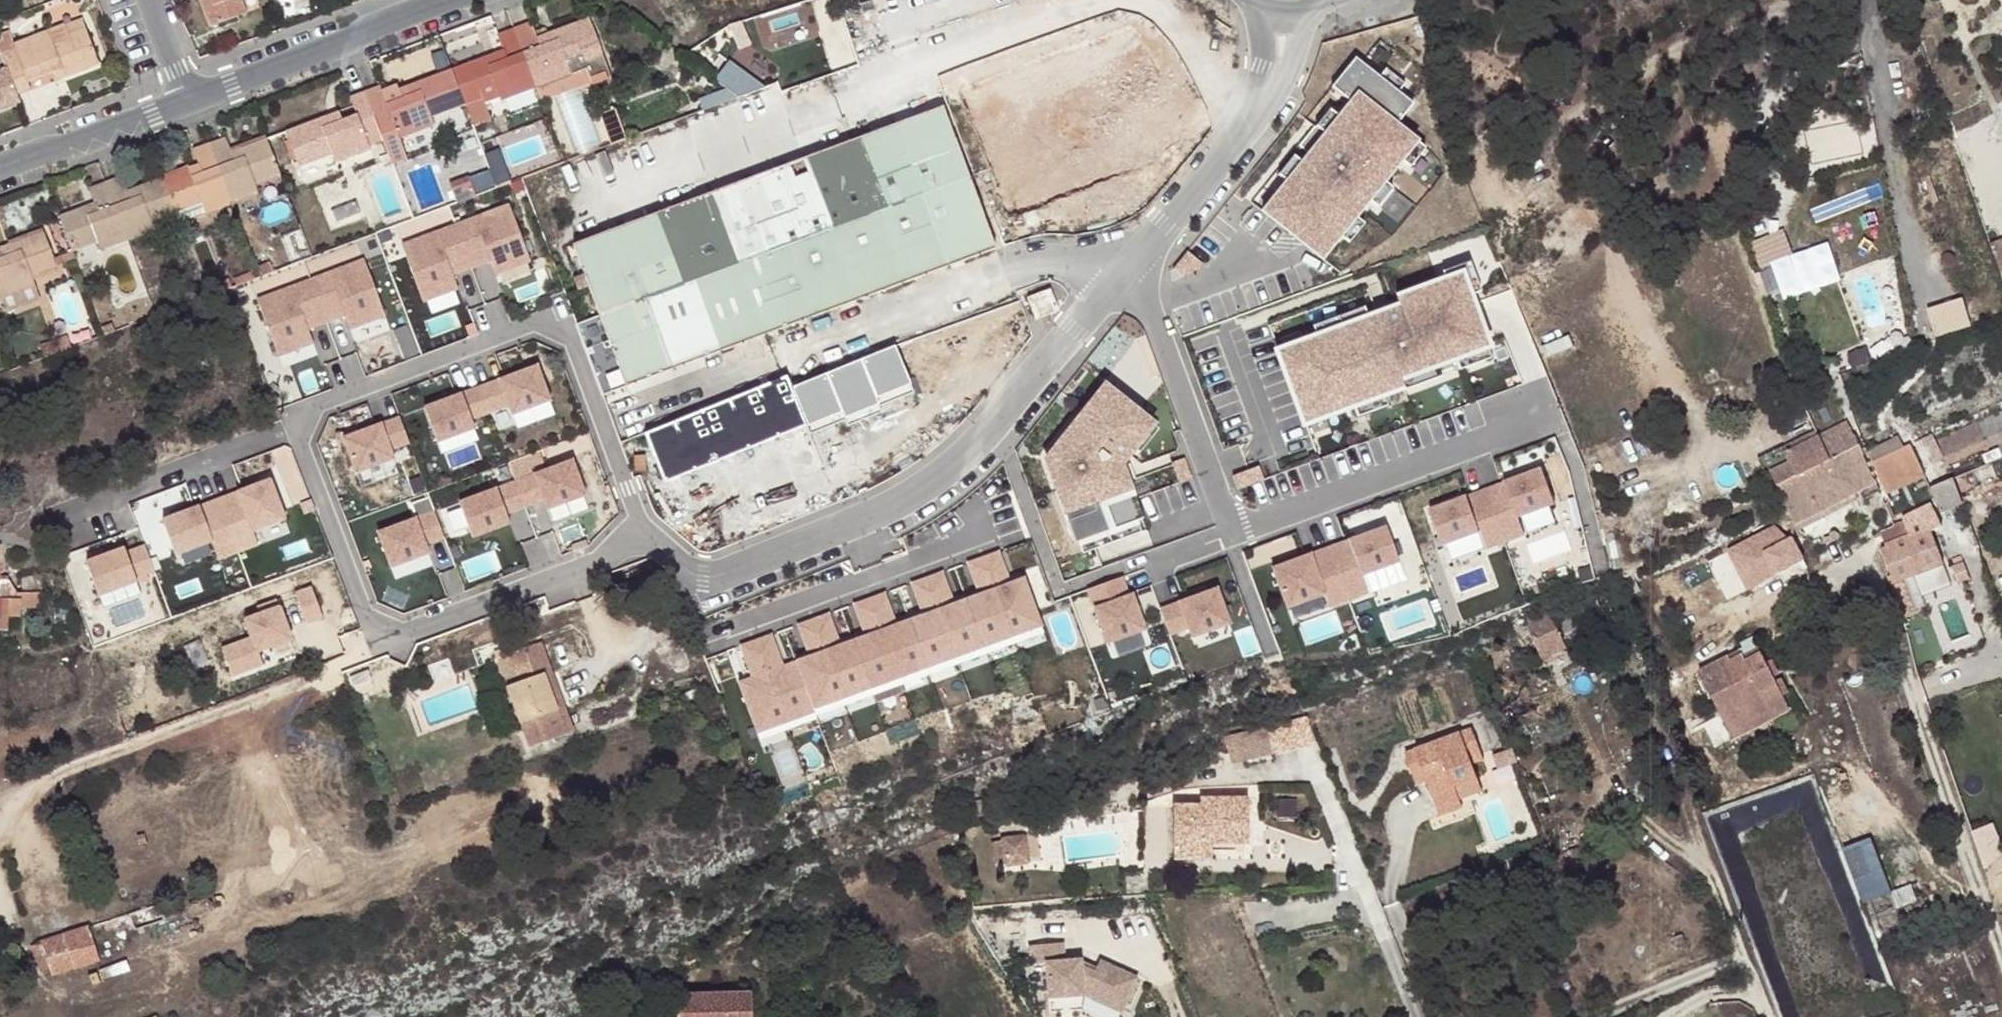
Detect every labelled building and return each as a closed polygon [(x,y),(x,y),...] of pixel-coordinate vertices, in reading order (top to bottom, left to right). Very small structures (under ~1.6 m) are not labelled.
[(85,15),(79,0),(68,0),(47,8),(54,27),(85,15)] [(211,26),(247,12),(242,0),(203,0),(211,26)] [(89,21),(53,34),(56,41),(91,29),(89,21)] [(508,34),(531,96),(541,93),(583,78),(587,90),(606,83),(584,26),(551,39),(554,48),(544,52),(541,42),(531,46),(524,29),(508,34)] [(0,38),(0,47),(8,68),(18,96),(33,91),(31,82),(46,77),(66,69),(69,77),(105,63),(91,29),(56,41),(53,34),(20,47),(14,32),(0,38)] [(447,77),(460,112),(477,106),(474,98),(492,92),(497,108),(531,96),(508,34),(495,39),(502,57),(493,60),(496,69),(485,74),(481,65),(447,77)] [(551,39),(541,42),(544,52),(554,48),(551,39)] [(1379,77),(1355,58),(1331,87),(1350,102),(1338,116),(1325,133),(1314,125),(1298,145),(1308,153),(1302,162),(1287,181),(1262,211),(1309,248),(1326,227),(1337,236),(1338,234),(1353,215),(1366,199),(1381,180),(1398,158),(1413,140),(1394,125),(1411,103),(1398,92),(1379,77)] [(493,60),(481,65),(485,74),(496,69),(493,60)] [(21,103),(18,96),(8,68),(0,71),(0,111),(21,103)] [(1379,77),(1398,92),(1405,83),(1386,68),(1379,77)] [(66,69),(46,77),(48,85),(69,77),(66,69)] [(425,125),(460,112),(447,77),(404,93),(393,97),(392,94),(377,99),(375,94),(361,99),(379,149),(385,167),(399,162),(394,147),(429,134),(425,125)] [(583,78),(541,93),(545,105),(587,90),(583,78)] [(702,111),(734,100),(728,88),(696,100),(702,111)] [(379,149),(361,99),(346,104),(352,123),(341,127),(328,132),(324,123),(282,138),(295,173),(328,161),(331,170),(366,158),(365,154),(379,149)] [(942,105),(573,236),(584,266),(588,278),(599,310),(576,318),(602,390),(995,248),(942,105)] [(1329,109),(1314,125),(1325,133),(1338,116),(1329,109)] [(606,147),(619,142),(608,113),(593,118),(606,147)] [(337,118),(324,123),(328,132),(341,127),(337,118)] [(219,140),(204,146),(230,218),(257,208),(254,199),(280,189),(267,154),(240,164),(244,172),(232,176),(229,168),(219,140)] [(1423,147),(1413,140),(1398,158),(1409,166),(1423,147)] [(230,218),(204,146),(189,151),(199,180),(201,187),(191,192),(189,183),(162,193),(175,228),(201,218),(205,227),(230,218)] [(1287,181),(1302,162),(1293,155),(1279,174),(1287,181)] [(240,164),(229,168),(232,176),(244,172),(240,164)] [(101,184),(127,256),(155,246),(151,237),(175,228),(162,193),(138,202),(141,210),(130,216),(126,206),(116,178),(101,184)] [(199,180),(189,183),(191,192),(201,187),(199,180)] [(1391,188),(1381,180),(1366,199),(1377,207),(1391,188)] [(101,266),(127,256),(101,184),(85,190),(95,218),(99,227),(87,232),(84,222),(58,232),(71,267),(98,258),(101,266)] [(141,210),(138,202),(126,206),(130,216),(141,210)] [(451,224),(466,264),(484,258),(490,273),(528,259),(507,203),(451,224)] [(1362,223),(1353,215),(1338,234),(1347,242),(1362,223)] [(95,218),(84,222),(87,232),(99,227),(95,218)] [(206,231),(205,227),(201,218),(175,228),(179,239),(206,231)] [(466,264),(451,224),(394,244),(415,299),(452,285),(447,272),(466,264)] [(1320,257),(1337,236),(1326,227),(1309,248),(1320,257)] [(1754,241),(1775,292),(1807,280),(1786,228),(1754,241)] [(42,300),(35,280),(50,275),(49,272),(67,266),(64,257),(46,263),(38,240),(2,254),(5,263),(0,264),(0,317),(42,300)] [(1204,264),(1188,252),(1173,272),(1184,279),(1188,273),(1194,278),(1204,264)] [(307,276),(322,317),(340,310),(346,325),(383,311),(363,255),(307,276)] [(1460,277),(1467,296),(1480,292),(1469,261),(1442,270),(1446,282),(1460,277)] [(588,278),(584,266),(574,269),(579,282),(588,278)] [(252,279),(264,275),(261,267),(250,271),(252,279)] [(233,286),(246,281),(244,276),(225,283),(227,288),(233,286)] [(322,317),(307,276),(250,297),(271,352),(308,338),(302,324),(322,317)] [(1467,296),(1460,277),(1446,282),(1396,300),(1400,309),(1369,320),(1318,339),(1280,352),(1305,421),(1354,403),(1382,393),(1402,386),(1399,378),(1437,364),(1455,358),(1485,346),(1475,319),(1467,296)] [(1049,288),(1027,298),(1037,320),(1059,310),(1049,288)] [(1933,306),(1938,334),(1976,327),(1971,299),(1933,306)] [(1318,339),(1369,320),(1364,307),(1313,326),(1318,339)] [(41,346),(45,356),(70,347),(66,337),(41,346)] [(1489,359),(1485,346),(1455,358),(1459,370),(1489,359)] [(1399,378),(1402,386),(1404,390),(1441,376),(1437,364),(1399,378)] [(532,369),(476,390),(485,414),(503,408),(507,416),(544,403),(532,369)] [(1151,420),(1104,382),(1048,453),(1052,456),(1075,473),(1085,470),(1088,479),(1058,489),(1055,491),(1074,543),(1079,541),(1092,537),(1096,548),(1145,530),(1122,466),(1135,450),(1137,447),(1132,443),(1151,420)] [(786,385),(645,437),(682,533),(824,481),(786,385)] [(476,390),(419,410),(432,445),(471,431),(467,421),(485,414),(476,390)] [(1869,448),(1885,491),(1922,475),(1919,465),(2001,432),(2001,391),(1869,448)] [(1382,393),(1354,403),(1359,417),(1387,407),(1382,393)] [(395,419),(339,437),(351,474),(389,461),(386,450),(404,444),(395,419)] [(1137,447),(1135,450),(1139,453),(1160,427),(1151,420),(1132,443),(1137,447)] [(1847,421),(1816,437),(1830,463),(1808,471),(1824,505),(1875,478),(1847,421)] [(1830,463),(1816,437),(1787,452),(1798,476),(1776,486),(1794,521),(1824,505),(1808,471),(1830,463)] [(1787,452),(1764,464),(1776,486),(1798,476),(1787,452)] [(1048,461),(1058,489),(1088,479),(1085,470),(1075,473),(1052,456),(1048,461)] [(1183,460),(1170,465),(1179,487),(1193,481),(1183,460)] [(567,463),(510,484),(519,508),(538,502),(541,510),(579,497),(567,463)] [(1970,465),(1932,483),(1945,508),(1964,498),(1981,491),(1970,465)] [(1507,513),(1542,500),(1529,467),(1473,488),(1492,539),(1513,532),(1507,513)] [(1259,469),(1232,479),(1238,494),(1265,484),(1259,469)] [(251,534),(283,522),(269,484),(216,503),(236,558),(257,550),(251,534)] [(510,484),(454,504),(467,539),(505,525),(501,515),(519,508),(510,484)] [(1492,539),(1473,488),(1418,509),(1431,542),(1467,529),(1473,545),(1492,539)] [(236,558),(216,503),(161,525),(175,562),(210,549),(216,564),(236,558)] [(430,512),(374,531),(387,567),(424,555),(421,544),(439,538),(430,512)] [(1902,519),(1880,527),(1887,544),(1876,546),(1887,579),(1918,567),(1911,552),(1914,551),(1902,519)] [(1765,521),(1752,527),(1757,538),(1771,532),(1765,521)] [(1353,571),(1389,558),(1376,525),(1319,545),(1339,597),(1360,589),(1353,571)] [(1766,551),(1747,560),(1759,583),(1805,561),(1795,536),(1781,543),(1780,537),(1762,544),(1766,551)] [(1092,537),(1079,541),(1084,553),(1096,548),(1092,537)] [(11,623),(13,605),(20,607),(21,603),(22,598),(22,593),(22,589),(1,566),(2,543),(0,543),(0,623),(11,623)] [(1339,597),(1319,545),(1265,567),(1277,600),(1314,587),(1320,603),(1339,597)] [(105,608),(139,595),(135,583),(156,575),(145,546),(89,568),(105,608)] [(990,585),(1005,579),(994,553),(979,559),(990,585)] [(990,585),(979,559),(964,565),(974,591),(990,585)] [(932,608),(947,602),(937,575),(921,582),(932,608)] [(1115,576),(1081,589),(1102,645),(1141,630),(1126,592),(1122,594),(1115,576)] [(44,578),(25,578),(26,592),(31,592),(30,606),(43,605),(44,578)] [(991,592),(1008,586),(1005,579),(990,585),(991,592)] [(1008,586),(991,592),(1012,646),(1040,635),(1019,581),(1008,586)] [(932,608),(921,582),(906,588),(917,614),(932,608)] [(991,592),(990,585),(974,591),(977,598),(991,592)] [(1186,633),(1226,618),(1213,585),(1155,606),(1165,630),(1182,624),(1186,633)] [(977,598),(963,603),(984,657),(1012,646),(991,592),(977,598)] [(876,630),(890,624),(880,598),(865,604),(876,630)] [(934,614),(950,608),(947,602),(932,608),(934,614)] [(950,608),(934,614),(956,668),(984,657),(963,603),(950,608)] [(876,630),(865,604),(849,610),(860,636),(876,630)] [(934,614),(932,608),(917,614),(919,620),(934,614)] [(220,653),(231,682),(297,659),(280,612),(246,624),(252,641),(220,653)] [(1533,622),(1547,660),(1571,651),(1558,613),(1533,622)] [(919,620),(906,625),(927,679),(956,668),(934,614),(919,620)] [(819,652),(834,646),(824,620),(809,626),(819,652)] [(879,636),(892,631),(890,624),(876,630),(879,636)] [(892,631),(879,636),(900,690),(927,679),(906,625),(892,631)] [(819,652),(809,626),(794,632),(804,658),(819,652)] [(879,636),(876,630),(860,636),(863,643),(879,636)] [(863,643),(850,647),(871,701),(900,690),(879,636),(863,643)] [(546,687),(553,684),(539,637),(504,652),(513,677),(503,680),(516,719),(553,705),(549,696),(546,687)] [(747,678),(777,666),(766,641),(737,652),(747,678)] [(822,658),(837,652),(834,646),(819,652),(822,658)] [(837,652),(822,658),(843,712),(871,701),(850,647),(837,652)] [(504,652),(494,655),(503,680),(513,677),(504,652)] [(822,658),(819,652),(804,658),(807,664),(822,658)] [(807,664),(793,670),(815,723),(843,712),(822,658),(807,664)] [(1731,666),(1702,680),(1723,723),(1725,722),(1740,714),(1749,732),(1772,720),(1769,714),(1786,706),(1766,663),(1749,671),(1745,665),(1733,671),(1731,666)] [(751,687),(780,675),(777,666),(747,678),(751,687)] [(815,723),(793,670),(780,675),(751,687),(744,690),(764,744),(815,723)] [(558,693),(553,684),(546,687),(549,696),(558,693)] [(553,705),(516,719),(519,730),(557,717),(553,705)] [(562,729),(557,717),(519,730),(523,742),(562,729)] [(1249,719),(1207,728),(1213,754),(1255,745),(1249,719)] [(1394,765),(1401,782),(1414,777),(1418,787),(1429,815),(1453,806),(1450,796),(1469,789),(1463,772),(1458,759),(1469,755),(1461,736),(1394,765)] [(1458,759),(1463,772),(1475,767),(1469,755),(1458,759)] [(1414,777),(1401,782),(1406,792),(1418,787),(1414,777)] [(1156,801),(1159,842),(1190,841),(1190,834),(1199,833),(1234,833),(1231,788),(1185,790),(1185,798),(1156,801)] [(1450,796),(1453,806),(1473,799),(1469,789),(1450,796)] [(969,798),(952,801),(954,812),(971,808),(969,798)] [(1453,806),(1429,815),(1431,824),(1457,813),(1453,806)] [(1976,831),(1989,862),(2001,857),(2001,836),(1997,823),(1976,831)] [(1190,841),(1159,842),(1160,854),(1200,852),(1199,833),(1190,834),(1190,841)] [(1014,860),(1009,834),(988,837),(988,839),(992,862),(992,863),(1014,860)] [(1879,838),(1851,846),(1868,902),(1896,893),(1879,838)] [(133,910),(37,939),(39,945),(32,947),(42,970),(48,968),(51,977),(100,960),(96,945),(139,931),(133,910)] [(1068,954),(1067,943),(1033,945),(1034,963),(1049,962),(1052,998),(1087,995),(1125,1012),(1141,978),(1103,961),(1100,969),(1098,972),(1068,959),(1068,954)] [(1100,969),(1068,954),(1068,959),(1098,972),(1100,969)] [(675,989),(675,1016),(751,1016),(751,988),(675,989)]
